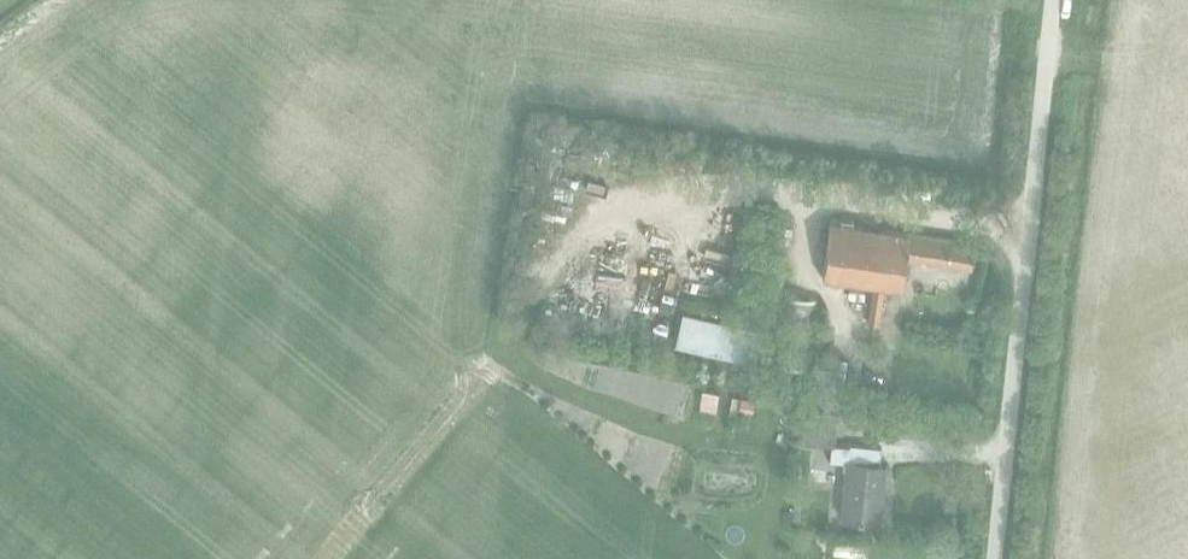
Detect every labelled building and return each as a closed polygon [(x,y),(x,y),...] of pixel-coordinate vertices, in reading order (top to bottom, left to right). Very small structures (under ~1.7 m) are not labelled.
[(970,265),(974,237),(831,217),(823,276),(873,283),(868,320),(879,321),(885,284),(900,285),(904,256),(970,265)] [(807,369),(816,296),(781,292),(771,364),(807,369)] [(672,342),(754,360),(761,327),(680,309),(672,342)] [(717,390),(701,387),(698,407),(714,410),(717,390)] [(841,516),(878,519),(883,464),(879,463),(880,445),(849,442),(849,445),(833,443),(837,410),(805,407),(801,440),(831,443),(829,459),(847,461),(841,516)]
